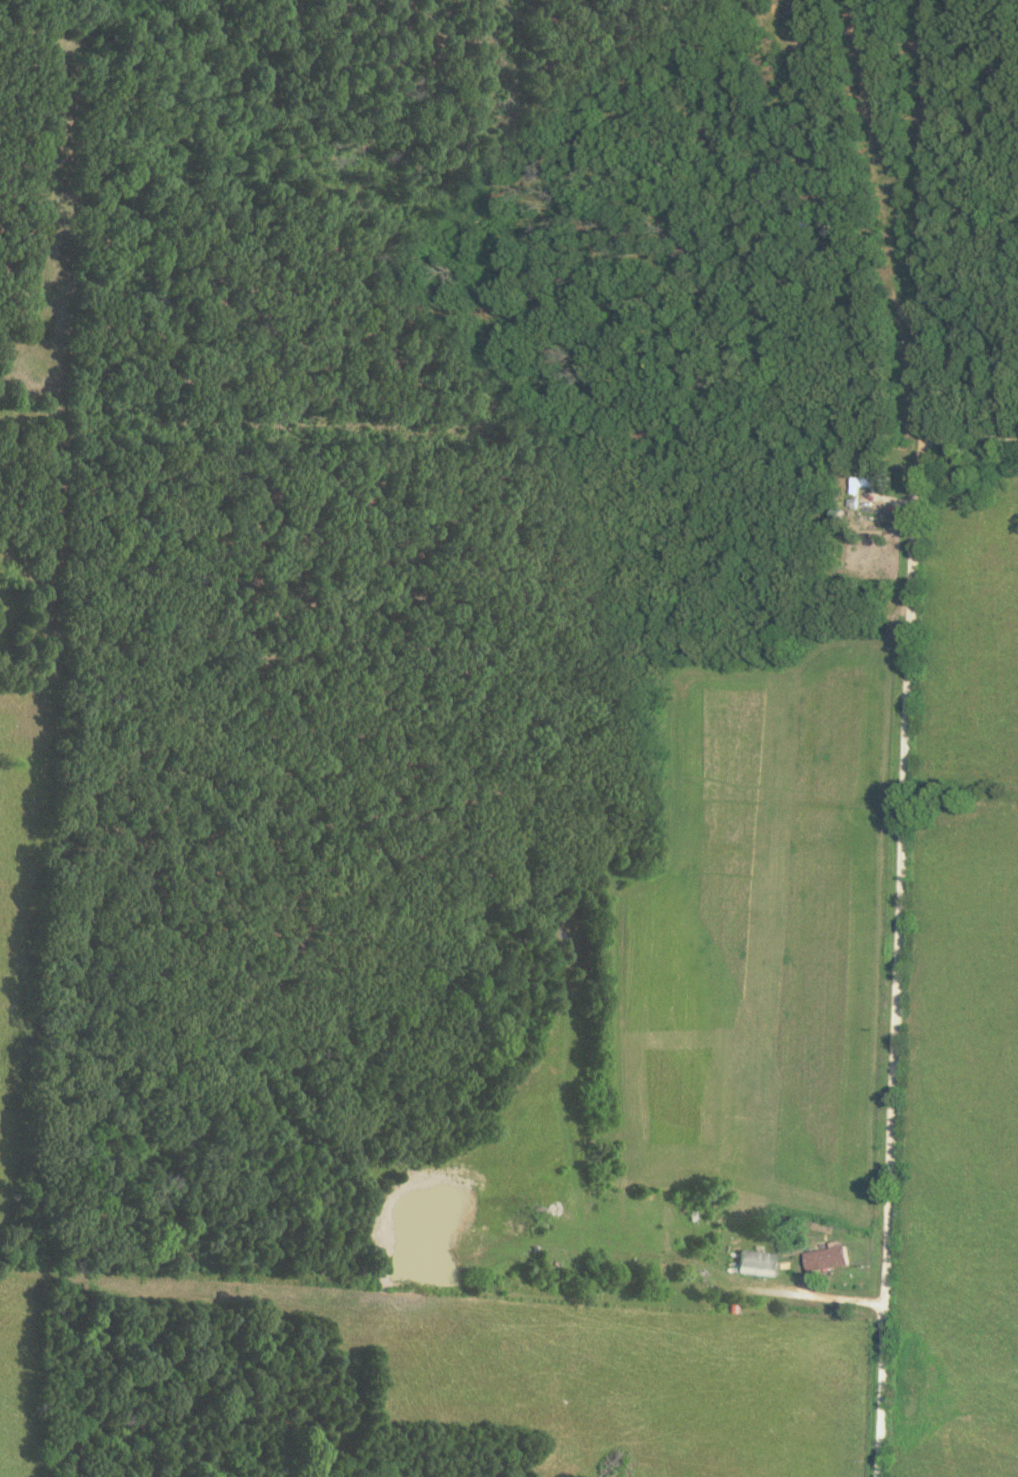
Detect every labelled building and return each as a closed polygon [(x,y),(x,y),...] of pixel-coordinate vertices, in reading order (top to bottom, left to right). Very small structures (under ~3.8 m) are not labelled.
[(873,488),(873,493),(884,494),(885,478),(852,476),(851,494),(860,494),(861,488),(873,488)] [(851,1265),(848,1246),(805,1252),(808,1271),(851,1265)] [(735,1272),(770,1277),(773,1254),(738,1249),(735,1272)]
